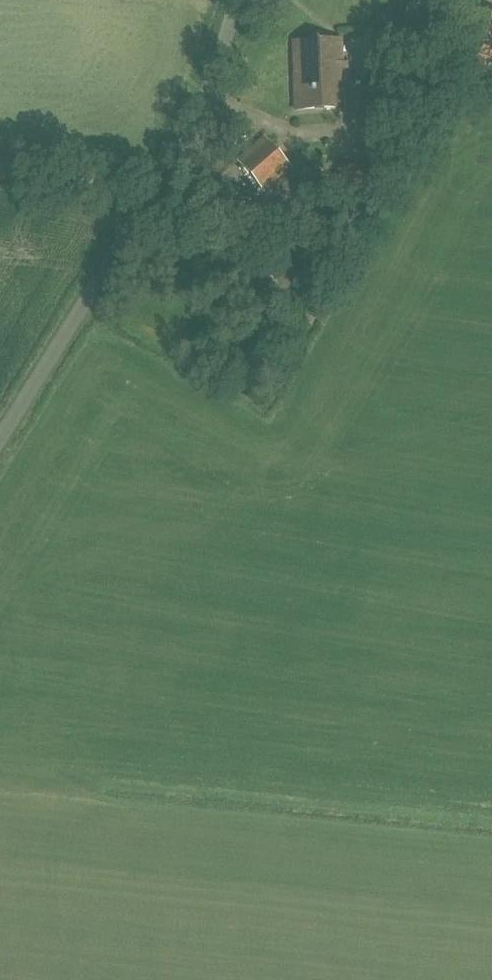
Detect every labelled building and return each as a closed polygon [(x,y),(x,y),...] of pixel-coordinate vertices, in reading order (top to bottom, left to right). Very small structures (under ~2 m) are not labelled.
[(350,61),(342,62),(341,38),(292,41),(295,109),(344,106),(343,85),(351,85),(350,61)] [(264,188),(289,166),(264,138),(239,159),(264,188)]
